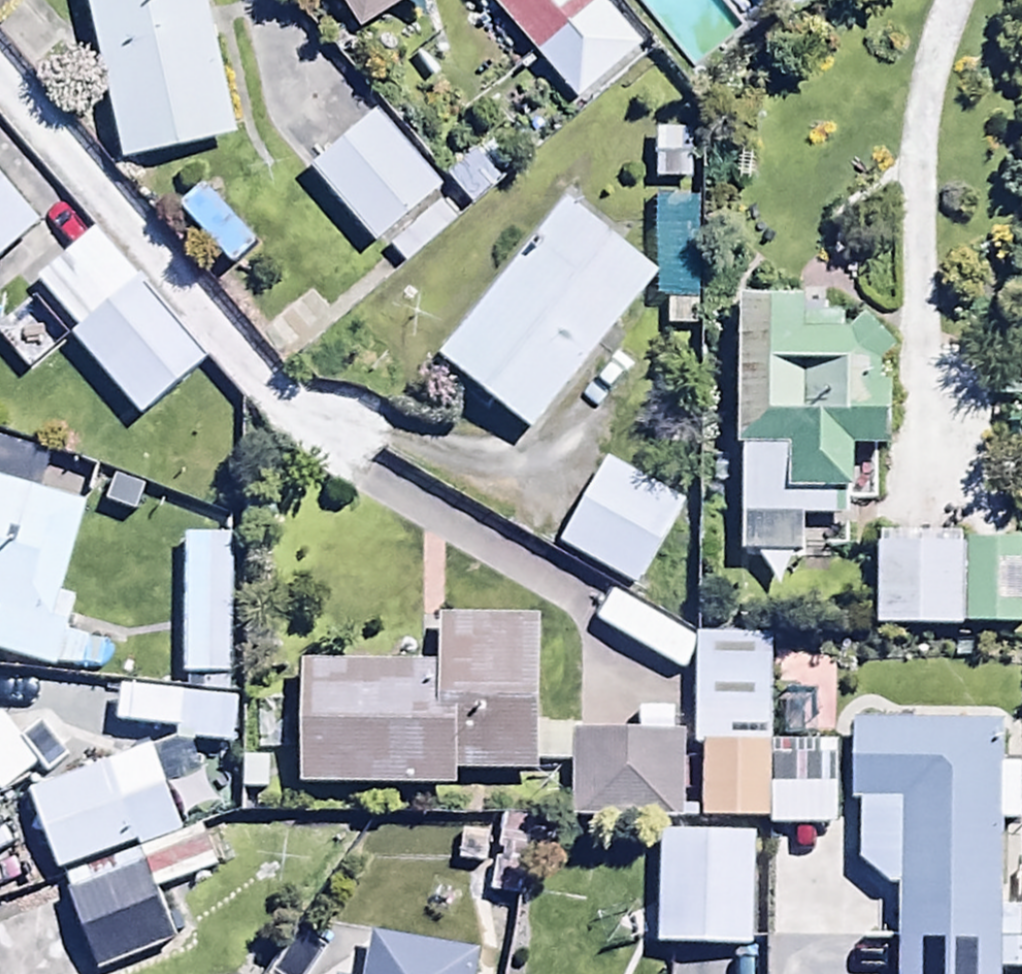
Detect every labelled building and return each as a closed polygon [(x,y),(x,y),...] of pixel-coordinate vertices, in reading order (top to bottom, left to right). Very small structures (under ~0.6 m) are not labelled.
[(120,154),(235,129),(206,0),(87,0),(120,154)] [(358,23),(395,0),(343,0),(358,23)] [(536,52),(601,0),(495,0),(536,52)] [(690,87),(756,30),(730,0),(614,0),(690,87)] [(370,107),(309,159),(374,235),(435,183),(370,107)] [(471,205),(501,178),(471,145),(442,172),(471,205)] [(34,224),(0,183),(0,253),(34,224)] [(653,270),(562,195),(435,349),(526,424),(653,270)] [(457,218),(439,198),(387,243),(406,263),(457,218)] [(697,200),(658,199),(656,294),(664,294),(663,325),(694,326),(697,200)] [(138,274),(68,333),(140,418),(210,359),(138,274)] [(802,283),(738,283),(738,551),(798,550),(798,514),(831,514),(831,483),(848,483),(848,443),(885,443),(885,313),(802,313),(802,283)] [(684,502),(606,458),(559,542),(637,586),(684,502)] [(73,672),(83,637),(63,632),(72,598),(62,595),(87,502),(0,478),(0,652),(73,672)] [(226,531),(182,531),(181,689),(225,689),(226,531)] [(962,621),(963,539),(877,538),(877,620),(962,621)] [(963,539),(962,621),(1021,621),(1021,607),(1021,539),(963,539)] [(297,781),(456,785),(456,766),(531,768),(535,618),(436,615),(434,663),(300,660),(297,781)] [(767,630),(693,630),(693,704),(767,704),(767,630)] [(1003,718),(850,710),(846,794),(864,794),(861,854),(903,856),(897,973),(1002,973),(1002,969),(1020,970),(1021,928),(1021,834),(998,832),(1003,718)] [(677,731),(572,726),(568,812),(673,817),(677,731)] [(771,742),(698,742),(698,818),(770,819),(771,742)] [(833,743),(771,742),(770,819),(833,819),(833,743)] [(103,761),(26,790),(55,867),(132,838),(103,761)] [(754,834),(656,830),(653,937),(751,941),(754,834)] [(173,939),(134,851),(59,884),(99,972),(173,939)] [(475,951),(368,935),(363,973),(471,973),(475,951)]
